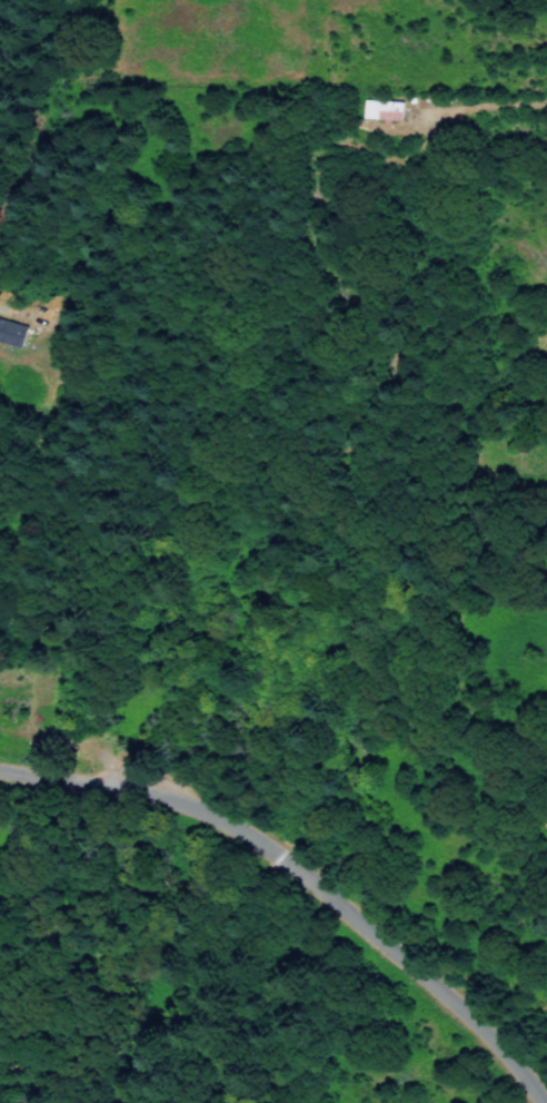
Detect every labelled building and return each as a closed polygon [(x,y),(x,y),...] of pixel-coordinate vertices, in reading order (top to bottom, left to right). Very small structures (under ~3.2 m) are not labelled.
[(362,121),(402,123),(402,103),(363,101),(362,121)] [(0,321),(0,344),(16,350),(23,329),(0,321)]
